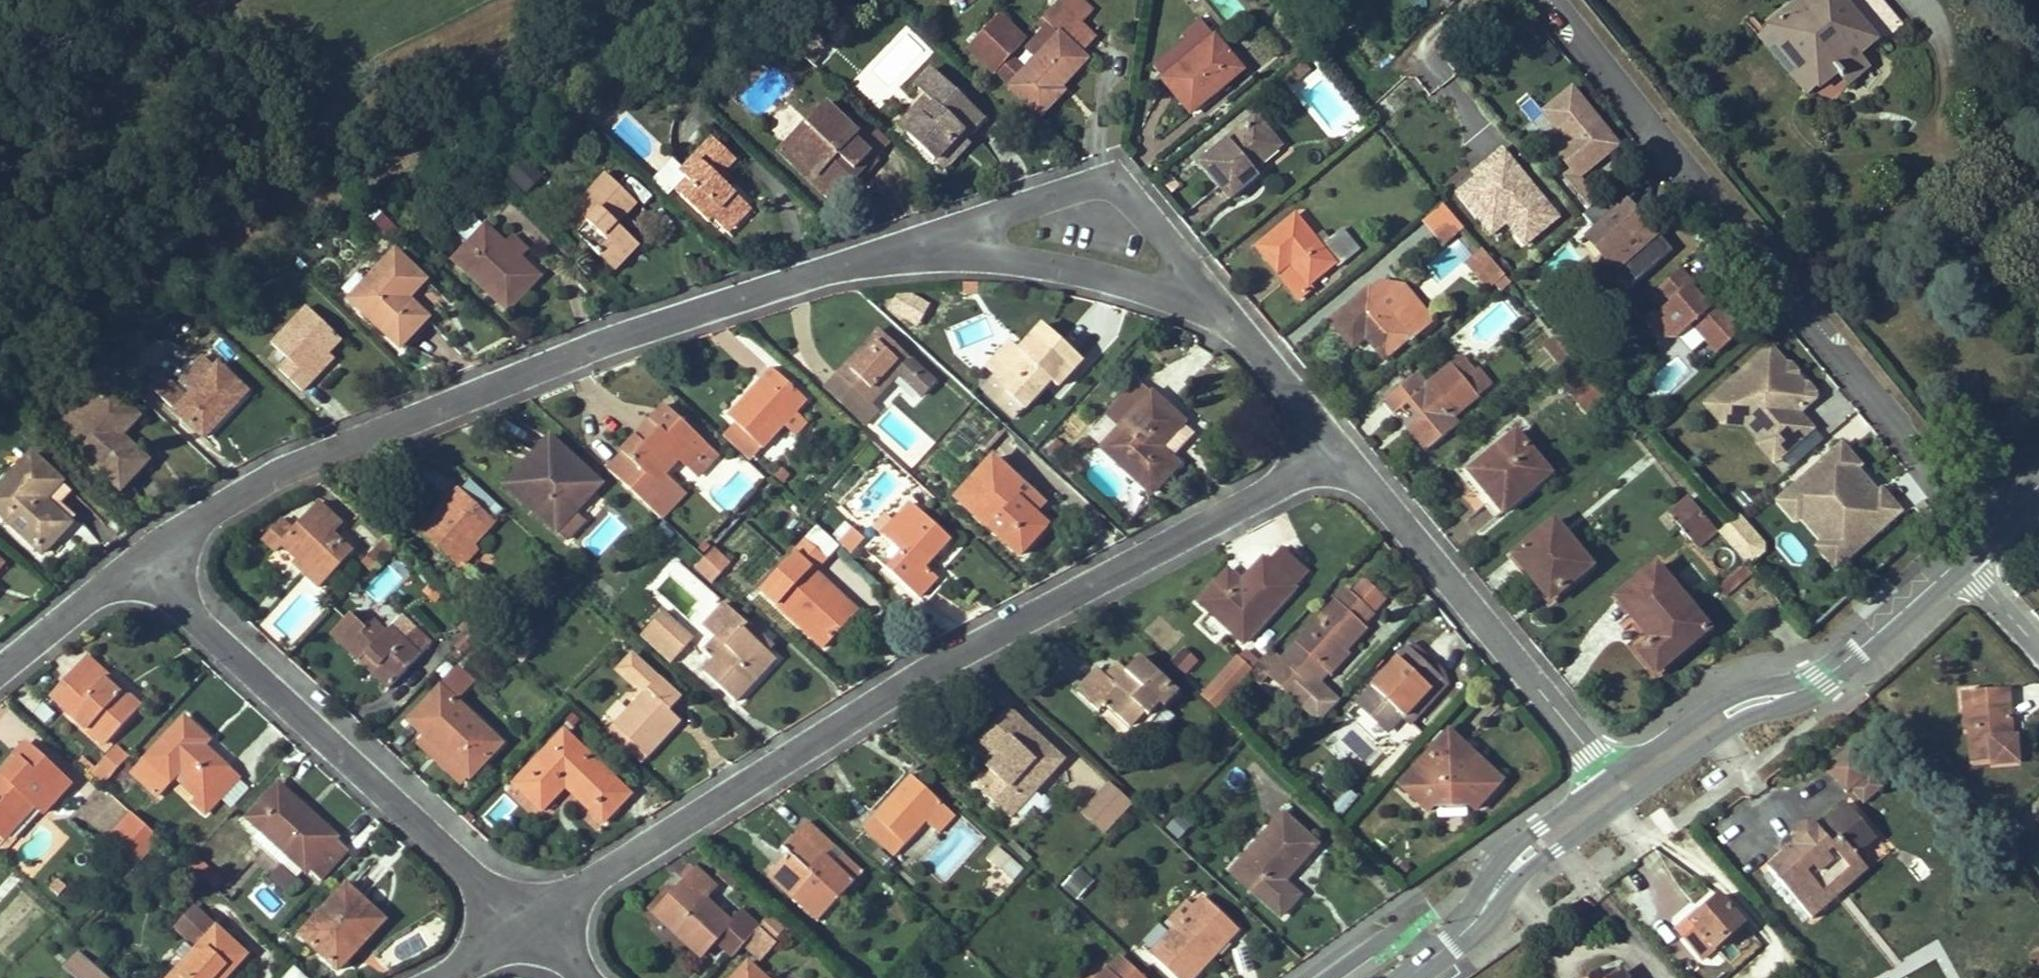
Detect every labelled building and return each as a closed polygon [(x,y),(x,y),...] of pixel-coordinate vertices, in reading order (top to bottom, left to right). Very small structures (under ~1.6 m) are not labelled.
[(1859,54),(1876,40),(1842,0),(1804,0),(1767,29),(1816,89),(1836,73),(1859,54)] [(1902,23),(1884,0),(1855,0),(1854,0),(1883,38),(1902,23)] [(1057,5),(1042,20),(1058,35),(1034,60),(1024,71),(1009,59),(1023,44),(996,19),(967,49),(994,74),(998,71),(1012,85),(1008,89),(1039,117),(1063,92),(1059,89),(1087,60),(1081,55),(1095,39),(1057,5)] [(1058,35),(1042,20),(1037,25),(1043,31),(1024,51),(1034,60),(1058,35)] [(1186,42),(1155,68),(1163,79),(1215,37),(1201,20),(1181,35),(1186,42)] [(1816,89),(1767,29),(1758,37),(1808,96),(1816,89)] [(1190,113),(1243,71),(1215,37),(1163,79),(1190,113)] [(1859,54),(1836,73),(1846,85),(1870,67),(1859,54)] [(1289,77),(1295,85),(1311,71),(1305,63),(1289,77)] [(930,100),(934,103),(906,135),(934,162),(960,134),(964,137),(983,116),(931,68),(915,86),(930,100)] [(1581,177),(1622,143),(1572,82),(1539,109),(1562,136),(1545,150),(1589,203),(1597,197),(1581,177)] [(934,103),(930,100),(902,131),(906,135),(934,103)] [(789,152),(815,177),(810,183),(828,199),(847,179),(852,184),(877,157),(852,133),(823,105),(803,126),(809,132),(789,152)] [(1278,146),(1256,120),(1201,164),(1229,198),(1256,177),(1250,170),(1278,146)] [(852,133),(877,157),(888,146),(862,122),(852,133)] [(809,132),(803,126),(778,153),(810,183),(815,177),(789,152),(809,132)] [(960,134),(934,162),(944,170),(970,142),(964,137),(960,134)] [(685,179),(717,145),(712,140),(680,174),(685,179)] [(736,161),(717,145),(685,179),(688,181),(694,187),(681,199),(708,224),(712,221),(722,229),(745,205),(724,185),(718,179),(724,173),(736,161)] [(1451,189),(1494,236),(1505,226),(1524,247),(1562,212),(1501,145),(1451,189)] [(529,192),(541,174),(520,159),(507,177),(529,192)] [(718,179),(724,185),(730,178),(724,173),(718,179)] [(603,175),(583,197),(597,210),(585,222),(574,234),(613,271),(637,244),(615,225),(635,204),(603,175)] [(847,179),(828,199),(833,204),(852,184),(847,179)] [(676,194),(681,199),(694,187),(688,181),(676,194)] [(1599,220),(1582,234),(1626,286),(1673,246),(1628,194),(1611,209),(1601,197),(1588,208),(1599,220)] [(597,210),(583,197),(571,209),(585,222),(597,210)] [(1445,246),(1465,229),(1444,204),(1424,221),(1445,246)] [(745,205),(722,229),(727,234),(750,209),(745,205)] [(1342,230),(1330,240),(1323,245),(1318,237),(1299,214),(1257,248),(1298,299),(1313,288),(1310,283),(1336,263),(1339,267),(1359,251),(1342,230)] [(519,259),(517,256),(511,262),(500,253),(506,247),(484,226),(452,261),(506,310),(537,276),(519,259)] [(1323,245),(1330,240),(1323,232),(1318,237),(1323,245)] [(517,256),(519,259),(527,250),(511,235),(503,244),(517,256)] [(511,262),(517,256),(506,247),(500,253),(511,262)] [(399,347),(427,319),(446,298),(426,280),(395,252),(349,301),(399,347)] [(1505,277),(1485,253),(1470,265),(1490,289),(1495,284),(1505,277)] [(1658,308),(1645,319),(1667,344),(1690,324),(1714,351),(1740,328),(1682,263),(1646,295),(1658,308)] [(1510,282),(1505,277),(1495,284),(1500,290),(1510,282)] [(1379,283),(1370,291),(1386,312),(1396,303),(1392,297),(1406,286),(1379,283)] [(1411,342),(1436,323),(1422,306),(1406,286),(1392,297),(1396,303),(1386,312),(1370,291),(1332,322),(1353,348),(1367,338),(1384,359),(1409,339),(1411,342)] [(302,391),(312,382),(306,375),(327,354),(340,339),(307,308),(272,344),(288,359),(278,369),(302,391)] [(1044,326),(1021,351),(1018,348),(993,376),(1007,389),(1006,393),(1021,408),(1050,380),(1056,385),(1081,360),(1044,326)] [(921,395),(934,382),(879,331),(824,388),(865,425),(879,409),(872,401),(898,373),(921,395)] [(1773,463),(1817,427),(1802,409),(1819,395),(1774,339),(1700,400),(1726,431),(1738,421),(1773,463)] [(1560,365),(1570,356),(1557,340),(1546,349),(1560,365)] [(993,376),(1018,348),(1010,341),(985,369),(993,376)] [(312,382),(333,359),(327,354),(306,375),(312,382)] [(1421,418),(1414,423),(1432,446),(1459,425),(1453,417),(1491,385),(1478,367),(1474,371),(1462,356),(1427,386),(1417,374),(1383,402),(1394,414),(1408,403),(1421,418)] [(195,392),(215,370),(205,360),(184,382),(195,392)] [(219,366),(215,370),(195,392),(189,399),(162,374),(149,387),(204,438),(247,392),(219,366)] [(805,401),(771,368),(760,380),(764,384),(747,402),(744,400),(744,401),(729,416),(735,422),(761,447),(781,426),(792,436),(805,423),(794,412),(805,401)] [(1575,390),(1589,379),(1585,374),(1571,385),(1575,390)] [(1586,412),(1605,398),(1589,379),(1575,390),(1571,394),(1586,412)] [(764,384),(760,380),(744,398),(744,400),(747,402),(764,384)] [(100,381),(55,429),(66,439),(111,391),(100,381)] [(1158,450),(1182,424),(1138,383),(1106,417),(1119,429),(1102,448),(1149,493),(1175,466),(1158,450)] [(119,437),(138,417),(111,391),(66,439),(119,490),(147,462),(119,437)] [(625,455),(609,472),(643,503),(659,486),(655,483),(664,473),(678,459),(689,470),(702,456),(710,447),(665,406),(649,422),(658,430),(644,445),(636,437),(621,452),(625,455)] [(658,430),(649,422),(636,437),(644,445),(658,430)] [(720,438),(748,462),(761,447),(735,422),(720,438)] [(1407,429),(1425,452),(1432,446),(1414,423),(1407,429)] [(1515,433),(1469,472),(1504,512),(1550,475),(1515,433)] [(602,484),(550,437),(533,455),(539,459),(515,484),(561,527),(573,514),(602,484)] [(1841,439),(1774,497),(1836,568),(1903,509),(1841,439)] [(702,456),(708,463),(717,453),(710,447),(702,456)] [(0,487),(0,514),(41,553),(74,517),(59,502),(69,491),(30,455),(0,487)] [(505,486),(556,533),(561,527),(515,484),(539,459),(533,455),(505,486)] [(702,456),(689,470),(696,476),(708,463),(702,456)] [(955,498),(1018,556),(1046,526),(1013,495),(1022,485),(993,458),(955,498)] [(660,519),(685,493),(664,473),(655,483),(659,486),(643,503),(660,519)] [(453,563),(472,543),(494,521),(459,490),(439,512),(420,532),(453,563)] [(1680,527),(1699,511),(1688,498),(1670,514),(1680,527)] [(948,538),(911,503),(895,521),(882,535),(901,553),(885,570),(916,598),(935,577),(923,565),(948,538)] [(276,554),(283,547),(298,561),(304,555),(312,562),(309,566),(326,580),(351,554),(333,537),(342,527),(319,505),(292,533),(281,522),(262,542),(276,554)] [(420,532),(439,512),(434,506),(415,527),(420,532)] [(1691,541),(1711,525),(1699,511),(1680,527),(1691,541)] [(1748,564),(1769,545),(1739,512),(1718,532),(1748,564)] [(561,527),(556,533),(566,542),(583,523),(573,514),(561,527)] [(882,535),(895,521),(887,514),(874,528),(882,535)] [(854,552),(864,534),(842,522),(832,540),(854,552)] [(1590,566),(1554,522),(1512,556),(1524,570),(1528,567),(1553,597),(1590,566)] [(1697,548),(1716,532),(1711,525),(1691,541),(1697,548)] [(378,562),(394,546),(386,538),(370,555),(378,562)] [(460,569),(479,549),(472,543),(453,563),(460,569)] [(1264,561),(1242,585),(1228,573),(1200,602),(1244,643),(1308,575),(1281,550),(1267,564),(1264,561)] [(720,553),(710,564),(720,574),(731,563),(720,553)] [(804,574),(810,569),(794,554),(789,559),(804,574)] [(294,566),(318,588),(326,580),(309,566),(312,562),(304,555),(298,561),(294,566)] [(820,586),(823,581),(810,569),(804,574),(789,559),(761,590),(823,648),(852,617),(820,586)] [(710,584),(720,574),(710,564),(700,574),(710,584)] [(1638,652),(1656,673),(1708,631),(1656,567),(1617,599),(1652,641),(1638,652)] [(820,586),(852,617),(859,610),(826,579),(823,581),(820,586)] [(1366,583),(1354,596),(1374,615),(1386,602),(1366,583)] [(1317,681),(1326,672),(1347,650),(1366,631),(1363,626),(1374,615),(1354,596),(1348,591),(1298,645),(1283,661),(1270,674),(1297,701),(1317,681)] [(765,652),(742,631),(748,625),(725,605),(704,628),(717,640),(726,649),(714,661),(703,672),(737,703),(775,661),(765,652)] [(663,613),(641,636),(671,663),(692,640),(663,613)] [(366,655),(394,682),(431,644),(401,616),(385,633),(374,621),(366,629),(350,614),(331,634),(358,662),(366,655)] [(742,631),(765,652),(770,646),(748,625),(742,631)] [(726,649),(717,640),(706,653),(714,661),(726,649)] [(1444,674),(1413,644),(1408,649),(1440,678),(1444,674)] [(1187,647),(1171,659),(1183,674),(1198,662),(1187,647)] [(1404,718),(1440,678),(1408,649),(1357,704),(1387,731),(1401,715),(1404,718)] [(1330,676),(1350,655),(1347,650),(1326,672),(1330,676)] [(1236,652),(1199,693),(1215,708),(1253,668),(1236,652)] [(1283,661),(1276,654),(1263,668),(1270,674),(1283,661)] [(56,703),(88,734),(93,730),(106,743),(140,707),(127,694),(123,698),(104,681),(109,677),(87,655),(60,683),(68,691),(56,703)] [(358,662),(386,689),(394,682),(366,655),(358,662)] [(615,728),(645,756),(678,720),(669,711),(679,699),(633,656),(620,670),(646,693),(615,728)] [(1125,674),(1114,685),(1107,677),(1098,670),(1077,692),(1098,712),(1104,706),(1134,733),(1159,705),(1163,708),(1177,694),(1139,659),(1125,674)] [(1114,685),(1125,674),(1117,666),(1107,677),(1114,685)] [(424,737),(469,779),(501,745),(456,701),(472,685),(458,671),(408,722),(424,737)] [(123,698),(127,694),(109,677),(104,681),(123,698)] [(1412,725),(1448,685),(1440,678),(1404,718),(1412,725)] [(1338,702),(1317,681),(1297,701),(1318,722),(1338,702)] [(60,683),(48,696),(56,703),(68,691),(60,683)] [(2006,723),(2011,723),(2009,690),(1971,692),(1972,708),(1963,709),(1965,734),(1969,734),(1971,765),(1993,764),(1993,768),(2017,766),(2016,742),(2012,742),(2007,742),(2006,723)] [(1972,708),(1971,692),(1962,693),(1963,709),(1972,708)] [(996,755),(1003,762),(993,773),(979,788),(1010,817),(1064,758),(1011,710),(981,741),(996,755)] [(172,771),(176,775),(180,769),(204,790),(199,796),(194,802),(205,811),(237,777),(208,749),(204,752),(200,748),(208,740),(183,716),(131,773),(152,791),(172,771)] [(645,756),(615,728),(610,733),(640,761),(645,756)] [(88,734),(102,747),(106,743),(93,730),(88,734)] [(565,787),(603,823),(629,795),(564,731),(514,784),(541,811),(565,787)] [(1475,809),(1502,781),(1450,731),(1400,784),(1430,812),(1439,804),(1469,802),(1475,809)] [(416,747),(460,789),(469,779),(424,737),(416,747)] [(0,776),(0,834),(29,802),(35,807),(42,815),(71,784),(28,745),(0,776)] [(1848,793),(1852,789),(1865,804),(1884,788),(1871,773),(1873,772),(1852,748),(1827,768),(1848,793)] [(996,755),(985,766),(993,773),(1003,762),(996,755)] [(89,774),(100,784),(112,770),(101,761),(89,774)] [(180,769),(176,775),(199,796),(204,790),(180,769)] [(152,791),(156,795),(176,775),(172,771),(152,791)] [(925,823),(943,804),(912,775),(863,827),(894,857),(925,823)] [(238,779),(222,798),(231,805),(247,786),(238,779)] [(1109,780),(1079,811),(1103,833),(1133,802),(1109,780)] [(307,868),(321,882),(348,853),(335,840),(337,837),(278,785),(248,818),(258,827),(250,836),(294,878),(303,869),(303,870),(305,871),(306,870),(307,868)] [(1343,816),(1357,795),(1344,787),(1331,808),(1343,816)] [(5,839),(35,807),(29,802),(0,834),(5,839)] [(954,815),(943,804),(925,823),(936,833),(954,815)] [(1830,890),(1862,863),(1857,858),(1848,847),(1869,828),(1848,804),(1818,829),(1815,827),(1810,825),(1806,825),(1800,826),(1796,829),(1787,837),(1793,846),(1768,868),(1812,918),(1836,897),(1830,890)] [(1165,827),(1178,838),(1191,823),(1179,812),(1165,827)] [(111,834),(140,862),(160,840),(131,814),(111,834)] [(1297,897),(1282,882),(1316,845),(1283,815),(1230,872),(1280,916),(1297,897)] [(793,899),(817,921),(852,884),(824,856),(834,847),(807,822),(783,848),(790,853),(775,870),(798,893),(793,899)] [(894,857),(863,827),(854,836),(886,865),(894,857)] [(1848,847),(1857,858),(1877,839),(1869,828),(1848,847)] [(1011,879),(1022,868),(998,845),(988,856),(1011,879)] [(824,856),(852,884),(862,873),(834,847),(824,856)] [(2038,868),(2038,852),(2031,860),(2038,868)] [(223,882),(193,854),(185,863),(215,890),(223,882)] [(1830,890),(1836,897),(1868,868),(1862,863),(1830,890)] [(1061,885),(1075,899),(1095,881),(1080,866),(1061,885)] [(718,875),(732,889),(740,882),(725,868),(718,875)] [(716,940),(732,957),(759,928),(741,912),(730,924),(705,901),(716,888),(696,869),(674,892),(655,913),(701,956),(716,940)] [(798,893),(775,870),(769,876),(793,899),(798,893)] [(348,948),(380,914),(347,883),(300,934),(338,970),(354,953),(348,948)] [(224,886),(217,893),(228,902),(234,897),(224,886)] [(655,913),(674,892),(671,888),(651,909),(655,913)] [(1676,929),(1702,958),(1743,924),(1719,897),(1692,920),(1690,918),(1676,929)] [(1204,899),(1194,908),(1173,931),(1151,955),(1176,977),(1192,977),(1238,930),(1204,899)] [(1173,931),(1194,908),(1186,901),(1165,923),(1173,931)] [(245,954),(193,907),(175,928),(197,948),(170,977),(223,977),(245,954)] [(788,926),(773,913),(759,928),(773,941),(788,926)] [(348,948),(354,953),(387,920),(380,914),(348,948)] [(2036,969),(2038,967),(2038,949),(2027,954),(2036,969)] [(77,952),(63,967),(75,977),(105,977),(77,952)] [(1122,958),(1103,977),(1143,977),(1122,958)] [(748,963),(734,977),(764,977),(748,963)] [(286,977),(305,977),(295,969),(286,977)] [(1603,970),(1591,977),(1610,977),(1603,970)]
